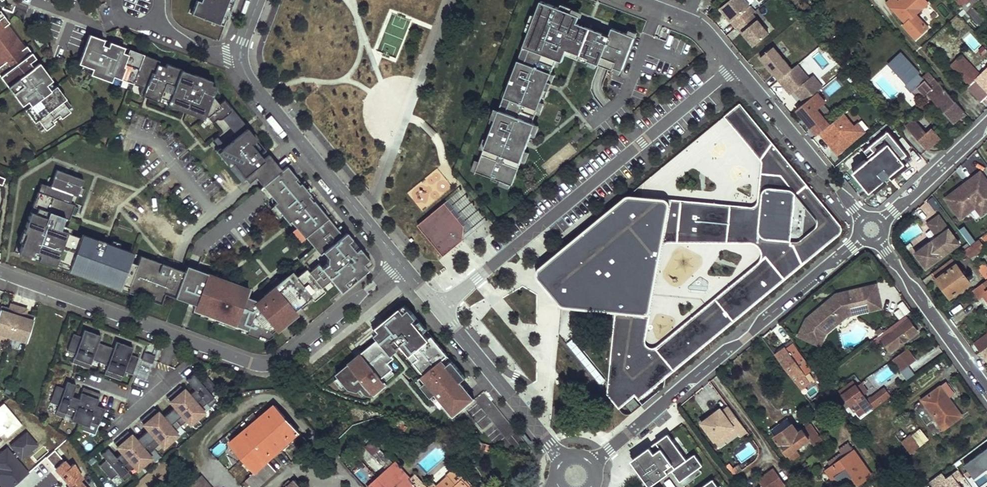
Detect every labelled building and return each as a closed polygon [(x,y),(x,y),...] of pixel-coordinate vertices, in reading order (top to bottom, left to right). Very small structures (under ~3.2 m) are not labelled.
[(200,1),(197,0),(196,0),(191,14),(219,24),(222,18),(227,4),(222,2),(223,0),(201,0),(200,1)] [(227,20),(234,0),(223,0),(222,2),(227,4),(222,18),(227,20)] [(720,8),(736,28),(738,27),(753,14),(755,12),(745,0),(730,0),(720,8)] [(905,23),(902,25),(916,41),(929,28),(916,14),(928,4),(925,0),(899,0),(898,1),(897,0),(890,0),(887,2),(905,23)] [(967,12),(973,7),(979,0),(956,0),(967,12)] [(560,8),(541,1),(535,15),(535,16),(536,16),(531,31),(529,31),(524,46),(530,49),(525,62),(519,60),(505,96),(511,99),(506,112),(499,110),(498,114),(494,124),(488,140),(484,150),(480,162),(476,171),(500,180),(511,184),(512,185),(521,161),(525,151),(527,146),(524,145),(532,123),(536,114),(540,103),(542,96),(551,73),(557,59),(561,47),(566,49),(569,41),(570,41),(571,39),(574,41),(578,31),(574,30),(579,19),(580,15),(570,12),(560,8)] [(973,7),(967,12),(981,27),(986,23),(973,7)] [(54,123),(51,120),(58,115),(61,118),(69,112),(68,109),(62,101),(65,98),(56,85),(54,87),(50,90),(45,84),(49,81),(51,80),(38,62),(36,64),(33,67),(29,62),(33,59),(35,58),(26,45),(23,47),(6,24),(9,22),(0,11),(0,77),(3,81),(5,80),(9,77),(12,82),(8,84),(7,86),(21,105),(23,103),(26,100),(30,105),(26,108),(24,109),(33,122),(37,119),(43,127),(45,129),(54,123)] [(532,14),(526,30),(529,31),(531,31),(536,16),(535,16),(535,15),(532,14)] [(738,27),(754,46),(769,34),(761,24),(753,14),(738,27)] [(602,33),(603,29),(579,19),(574,30),(578,31),(574,41),(571,39),(570,41),(569,41),(566,49),(561,47),(557,59),(561,61),(564,53),(587,62),(588,60),(590,54),(585,52),(584,51),(583,50),(583,49),(583,48),(584,44),(590,31),(591,31),(592,30),(594,30),(595,30),(602,33)] [(590,54),(588,60),(590,61),(597,64),(613,69),(614,67),(622,70),(635,37),(628,34),(612,28),(609,35),(595,30),(594,30),(592,30),(591,31),(590,31),(583,48),(583,49),(583,50),(584,51),(585,52),(590,54)] [(115,44),(89,34),(80,58),(94,63),(101,44),(113,49),(115,44)] [(34,40),(39,46),(43,44),(38,37),(34,40)] [(113,76),(129,82),(133,84),(144,55),(129,49),(127,54),(122,52),(124,47),(115,44),(113,49),(101,44),(94,63),(80,58),(78,63),(82,65),(92,69),(90,73),(90,74),(111,82),(111,80),(113,76)] [(524,46),(519,60),(525,62),(530,49),(524,46)] [(775,46),(762,57),(780,79),(793,68),(775,46)] [(818,77),(830,66),(818,52),(805,63),(818,77)] [(957,59),(986,93),(986,69),(980,75),(961,54),(957,59)] [(159,61),(144,55),(133,84),(143,87),(149,90),(149,88),(154,90),(153,94),(205,113),(205,115),(208,116),(212,122),(217,118),(218,118),(219,119),(221,119),(222,118),(230,112),(231,110),(231,109),(231,108),(230,108),(223,99),(219,103),(212,95),(216,86),(210,84),(211,80),(195,74),(193,77),(180,72),(181,69),(166,63),(165,66),(158,64),(159,61)] [(951,65),(969,85),(967,87),(981,103),(986,98),(986,93),(957,59),(951,65)] [(792,93),(796,90),(806,102),(818,91),(824,87),(819,80),(813,85),(808,79),(810,78),(798,64),(793,68),(780,79),(792,93)] [(82,65),(80,70),(90,73),(92,69),(82,65)] [(195,74),(181,69),(180,72),(193,77),(195,74)] [(929,73),(926,70),(912,83),(917,88),(920,86),(918,83),(929,73)] [(546,97),(555,74),(551,73),(542,96),(546,97)] [(964,113),(929,73),(918,83),(920,86),(917,88),(925,97),(928,94),(954,122),(964,113)] [(819,80),(814,75),(810,78),(808,79),(813,85),(819,80)] [(111,80),(128,86),(129,82),(113,76),(111,80)] [(54,87),(49,81),(45,84),(50,90),(54,87)] [(143,87),(140,94),(204,118),(205,115),(205,113),(153,94),(154,90),(149,88),(149,90),(143,87)] [(806,102),(798,109),(819,135),(832,124),(818,109),(827,102),(818,91),(806,102)] [(511,99),(505,96),(499,110),(506,112),(511,99)] [(68,109),(71,106),(65,98),(62,101),(68,109)] [(540,115),(544,105),(540,103),(536,114),(540,115)] [(758,208),(628,196),(637,211),(642,217),(659,205),(699,208),(697,230),(653,230),(641,353),(649,354),(658,347),(653,348),(650,348),(646,345),(666,246),(668,244),(672,243),(769,243),(729,239),(731,211),(761,214),(768,152),(773,143),(740,103),(724,116),(763,163),(758,208)] [(247,128),(230,108),(231,108),(231,109),(231,110),(230,112),(222,118),(237,136),(247,128)] [(494,112),(490,123),(494,124),(498,114),(494,112)] [(33,122),(40,130),(43,127),(37,119),(33,122)] [(909,128),(917,122),(915,120),(908,126),(909,128)] [(909,128),(928,149),(941,138),(932,128),(927,133),(917,122),(909,128)] [(535,125),(535,124),(532,123),(524,145),(527,146),(531,136),(535,137),(539,127),(535,125)] [(282,170),(269,154),(263,159),(259,154),(251,144),(256,139),(247,128),(237,136),(233,139),(239,145),(232,151),(227,144),(217,152),(240,180),(241,179),(247,181),(248,182),(255,177),(262,186),(282,170)] [(880,161),(888,170),(909,154),(890,131),(866,151),(876,163),(880,161)] [(484,138),(480,149),(484,150),(488,140),(484,138)] [(697,230),(699,208),(659,205),(642,217),(637,211),(628,196),(539,268),(539,270),(540,273),(541,274),(548,277),(563,295),(562,306),(565,307),(615,313),(607,394),(619,409),(635,396),(643,405),(661,389),(664,386),(665,378),(840,234),(841,232),(842,229),(841,226),(838,221),(773,143),(768,152),(761,214),(731,211),(729,239),(769,243),(768,257),(658,347),(649,354),(641,353),(653,230),(697,230)] [(569,143),(542,166),(549,175),(576,151),(569,143)] [(521,161),(525,163),(529,153),(525,151),(521,161)] [(888,170),(890,173),(910,156),(909,154),(888,170)] [(472,170),(476,172),(476,171),(480,162),(476,160),(472,170)] [(282,170),(262,186),(272,197),(273,195),(274,193),(279,189),(290,180),(295,176),(287,166),(282,170)] [(160,305),(164,294),(175,298),(185,272),(173,268),(169,279),(165,278),(170,266),(161,263),(160,266),(156,265),(157,261),(140,255),(137,264),(130,261),(123,259),(126,250),(109,244),(108,247),(104,246),(105,242),(82,234),(81,237),(67,232),(68,231),(65,230),(60,228),(66,212),(71,213),(74,204),(70,202),(73,194),(77,195),(84,179),(57,169),(51,186),(46,184),(43,192),(38,191),(33,206),(37,207),(36,213),(31,211),(23,231),(26,232),(18,253),(33,258),(34,253),(39,254),(37,259),(55,265),(57,260),(79,268),(77,273),(87,277),(89,272),(104,278),(102,283),(111,286),(113,281),(130,288),(128,293),(137,296),(139,291),(147,294),(145,299),(160,305)] [(944,199),(959,219),(977,206),(981,203),(986,212),(986,211),(986,183),(980,173),(969,181),(971,184),(966,188),(963,185),(944,199)] [(450,192),(441,174),(410,188),(418,207),(450,192)] [(313,247),(315,250),(320,255),(323,252),(327,257),(326,264),(321,268),(318,264),(311,270),(309,272),(306,269),(296,277),(291,272),(280,282),(277,278),(270,283),(274,287),(263,295),(265,298),(258,303),(256,300),(246,297),(248,293),(220,282),(221,279),(201,271),(200,275),(189,303),(195,305),(193,310),(232,324),(230,328),(240,332),(242,328),(253,333),(252,336),(263,340),(265,337),(274,341),(276,339),(273,335),(276,332),(279,329),(276,326),(283,320),(290,327),(296,321),(292,317),(297,313),(294,310),(298,305),(302,309),(313,299),(316,303),(327,293),(323,289),(332,281),(336,285),(342,292),(349,287),(345,283),(354,275),(357,279),(368,269),(363,263),(368,259),(359,248),(353,252),(351,249),(352,248),(348,242),(351,239),(346,232),(342,235),(319,207),(314,210),(309,205),(314,201),(315,200),(305,189),(295,176),(290,180),(279,189),(274,193),(273,195),(272,197),(271,198),(271,200),(272,202),(272,204),(273,204),(279,211),(280,209),(289,220),(287,222),(293,228),(295,227),(304,238),(305,237),(313,247)] [(500,180),(499,185),(509,189),(511,184),(500,180)] [(314,210),(319,207),(314,201),(309,205),(314,210)] [(444,202),(416,225),(442,256),(462,240),(463,226),(444,202)] [(981,203),(977,206),(983,214),(986,212),(981,203)] [(346,232),(322,204),(319,207),(342,235),(346,232)] [(280,209),(279,211),(287,222),(289,220),(280,209)] [(65,230),(71,213),(66,212),(60,228),(65,230)] [(938,216),(927,224),(937,238),(933,241),(935,244),(932,246),(930,245),(916,256),(926,269),(959,244),(938,216)] [(964,225),(959,229),(968,244),(974,240),(964,225)] [(348,242),(352,248),(351,249),(353,252),(359,248),(351,239),(348,242)] [(964,252),(969,258),(984,248),(979,241),(964,252)] [(313,247),(298,260),(306,269),(309,272),(311,270),(303,260),(315,250),(313,247)] [(130,261),(133,253),(126,250),(123,259),(130,261)] [(368,269),(373,265),(368,259),(363,263),(368,269)] [(932,274),(949,298),(969,284),(951,259),(932,274)] [(57,260),(55,265),(77,273),(79,268),(57,260)] [(978,266),(986,278),(986,262),(986,261),(978,266)] [(185,272),(175,298),(189,303),(200,275),(185,270),(185,272)] [(89,272),(87,277),(102,283),(104,278),(89,272)] [(345,283),(349,287),(357,279),(354,275),(345,283)] [(248,293),(249,289),(221,279),(220,282),(248,293)] [(113,281),(111,286),(128,293),(130,288),(113,281)] [(323,289),(327,293),(336,285),(332,281),(323,289)] [(973,293),(978,300),(984,296),(986,294),(986,282),(973,293)] [(806,319),(798,336),(811,341),(816,330),(825,334),(846,315),(865,311),(864,303),(878,299),(875,285),(848,291),(849,295),(838,298),(833,302),(830,299),(806,319)] [(835,294),(830,299),(833,302),(838,298),(849,295),(848,291),(835,294)] [(878,299),(864,303),(865,311),(880,308),(878,299)] [(901,302),(893,312),(900,319),(909,308),(901,302)] [(410,309),(406,304),(401,308),(405,313),(410,309)] [(405,313),(401,308),(383,323),(389,331),(385,334),(397,349),(401,345),(410,356),(411,356),(414,353),(419,359),(414,363),(424,374),(421,376),(422,377),(426,383),(422,386),(421,387),(435,404),(440,400),(446,406),(446,407),(457,398),(461,397),(467,391),(461,383),(466,378),(452,361),(447,366),(442,360),(448,356),(432,337),(429,339),(414,321),(417,319),(410,309),(405,313)] [(0,314),(0,334),(9,337),(17,311),(9,309),(8,313),(6,317),(0,314)] [(193,310),(192,314),(230,328),(232,324),(193,310)] [(25,314),(17,311),(9,337),(26,343),(31,326),(22,322),(24,319),(25,314)] [(882,339),(890,350),(916,331),(905,315),(882,332),(873,339),(876,343),(882,339)] [(432,337),(417,319),(414,321),(429,339),(432,337)] [(276,332),(280,336),(290,327),(283,320),(276,326),(279,329),(276,332)] [(380,332),(375,335),(379,340),(379,339),(393,356),(399,351),(397,349),(385,334),(389,331),(383,323),(377,328),(380,332)] [(865,338),(868,342),(873,339),(882,332),(879,328),(865,338)] [(81,366),(93,333),(85,330),(82,337),(74,334),(67,351),(76,353),(72,363),(81,366)] [(816,330),(811,341),(819,345),(825,334),(816,330)] [(98,343),(101,336),(93,333),(81,366),(89,369),(92,360),(100,363),(106,346),(98,343)] [(980,352),(986,347),(986,334),(974,343),(980,352)] [(337,374),(349,389),(358,392),(362,389),(367,395),(373,397),(387,385),(382,379),(384,378),(392,371),(394,369),(389,363),(395,358),(393,356),(379,339),(379,340),(337,374)] [(573,339),(567,344),(600,385),(606,380),(573,339)] [(112,378),(125,345),(117,342),(114,349),(106,346),(100,363),(108,366),(104,375),(112,378)] [(130,355),(133,348),(125,345),(112,378),(121,381),(124,372),(132,375),(139,358),(130,355)] [(773,359),(798,392),(808,384),(803,377),(811,372),(791,346),(784,350),(773,359)] [(907,350),(893,359),(901,370),(915,361),(907,350)] [(144,353),(142,360),(152,364),(154,361),(155,357),(144,353)] [(410,356),(409,357),(414,363),(419,359),(414,353),(411,356),(410,356)] [(452,361),(448,356),(442,360),(447,366),(452,361)] [(832,370),(819,379),(824,386),(833,380),(831,377),(835,374),(832,370)] [(384,378),(387,382),(395,374),(392,371),(384,378)] [(194,376),(187,382),(194,391),(207,405),(210,408),(216,403),(210,395),(217,390),(205,376),(198,381),(194,376)] [(288,380),(280,377),(273,384),(278,390),(287,383),(288,380)] [(422,377),(418,380),(422,386),(426,383),(422,377)] [(857,401),(862,407),(868,402),(864,397),(850,378),(836,388),(850,406),(857,401)] [(71,396),(76,385),(67,382),(64,389),(56,386),(50,402),(58,405),(55,414),(64,417),(66,413),(71,396)] [(882,385),(864,397),(868,402),(870,405),(888,394),(882,385)] [(188,396),(181,387),(174,393),(198,420),(204,414),(201,410),(207,405),(194,391),(188,396)] [(938,389),(950,406),(953,404),(941,387),(938,389)] [(92,391),(83,388),(79,399),(71,396),(66,413),(73,415),(71,420),(80,423),(92,391)] [(921,401),(943,430),(962,417),(953,404),(950,406),(938,389),(921,401)] [(96,406),(100,394),(92,391),(80,423),(88,426),(90,422),(98,425),(104,409),(96,406)] [(454,416),(474,399),(467,391),(461,397),(457,398),(446,407),(454,416)] [(19,400),(28,403),(30,394),(23,392),(23,393),(21,393),(21,395),(20,395),(19,400)] [(174,393),(167,399),(175,408),(168,413),(181,428),(188,422),(191,426),(198,420),(174,393)] [(639,405),(633,398),(626,405),(632,412),(639,405)] [(435,404),(441,410),(446,406),(440,400),(435,404)] [(230,444),(254,471),(245,479),(252,486),(257,486),(276,470),(268,460),(299,432),(275,405),(230,444)] [(721,411),(702,425),(716,445),(736,431),(743,426),(730,408),(723,413),(721,411)] [(162,419),(154,409),(147,415),(172,443),(179,437),(175,434),(181,428),(168,413),(162,419)] [(147,415),(140,421),(148,430),(142,436),(156,451),(162,446),(165,449),(172,443),(147,415)] [(770,435),(787,458),(796,452),(792,447),(805,439),(810,446),(818,440),(812,432),(806,424),(794,431),(788,423),(770,435)] [(743,426),(736,431),(739,434),(746,430),(743,426)] [(818,427),(814,430),(821,439),(824,436),(818,427)] [(814,430),(812,432),(818,440),(821,439),(814,430)] [(135,441),(127,432),(120,438),(146,466),(153,461),(150,457),(156,451),(142,436),(135,441)] [(639,463),(635,466),(647,482),(651,479),(655,484),(673,471),(681,482),(699,468),(703,465),(695,454),(687,460),(668,434),(636,458),(639,463)] [(910,437),(902,443),(911,454),(918,447),(910,437)] [(120,438),(113,443),(121,453),(115,458),(130,474),(136,469),(140,473),(146,466),(120,438)] [(828,464),(851,447),(847,442),(824,460),(828,464)] [(962,463),(973,479),(986,469),(986,446),(962,463)] [(5,447),(0,452),(0,484),(2,486),(10,486),(27,472),(5,447)] [(846,486),(865,471),(859,463),(862,460),(851,447),(828,464),(842,482),(846,486)] [(71,486),(88,486),(70,466),(69,466),(54,449),(45,457),(71,486)] [(115,458),(107,449),(100,455),(108,464),(101,470),(113,483),(120,477),(126,485),(134,478),(130,474),(115,458)] [(369,486),(413,486),(415,485),(410,479),(395,464),(369,486)] [(824,467),(838,485),(842,482),(828,464),(824,467)] [(739,465),(729,472),(732,477),(742,470),(739,465)] [(364,466),(359,470),(366,478),(370,474),(364,466)] [(699,468),(681,482),(684,486),(702,473),(699,468)] [(931,486),(960,486),(951,469),(928,482),(931,486)] [(460,478),(457,481),(449,474),(447,476),(448,477),(437,486),(433,483),(428,486),(469,486),(460,478)] [(761,486),(786,486),(776,474),(761,486)] [(202,475),(188,486),(213,486),(202,475)] [(415,475),(410,479),(415,485),(413,486),(426,486),(415,475)] [(665,486),(675,486),(668,478),(662,483),(665,486)]
